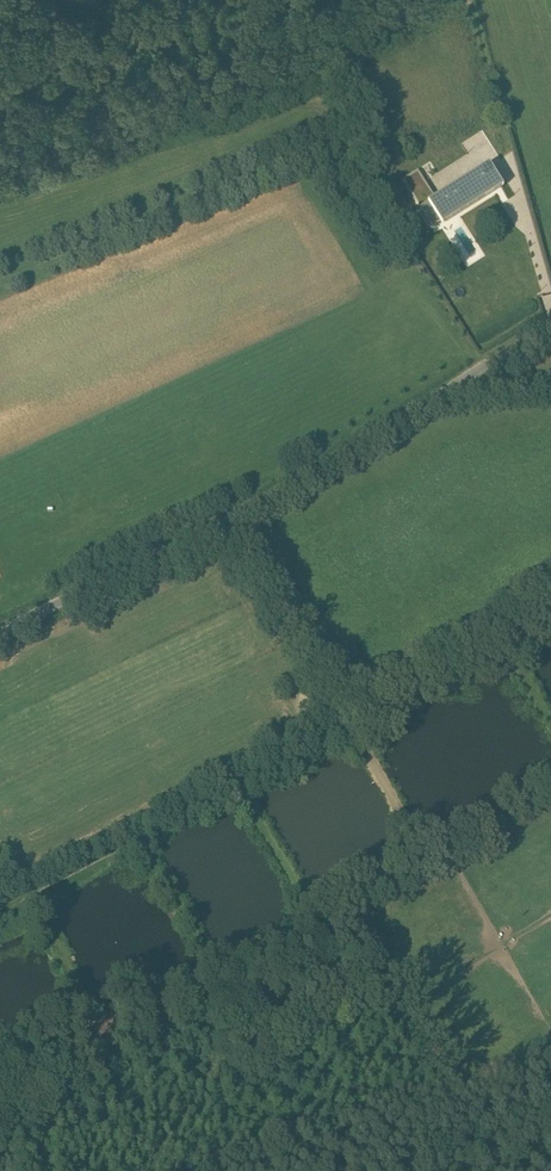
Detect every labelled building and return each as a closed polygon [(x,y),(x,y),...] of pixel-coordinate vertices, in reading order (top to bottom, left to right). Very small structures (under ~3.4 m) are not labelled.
[(489,169),(420,213),(431,231),(433,230),(435,234),(442,230),(502,191),(489,169)]
